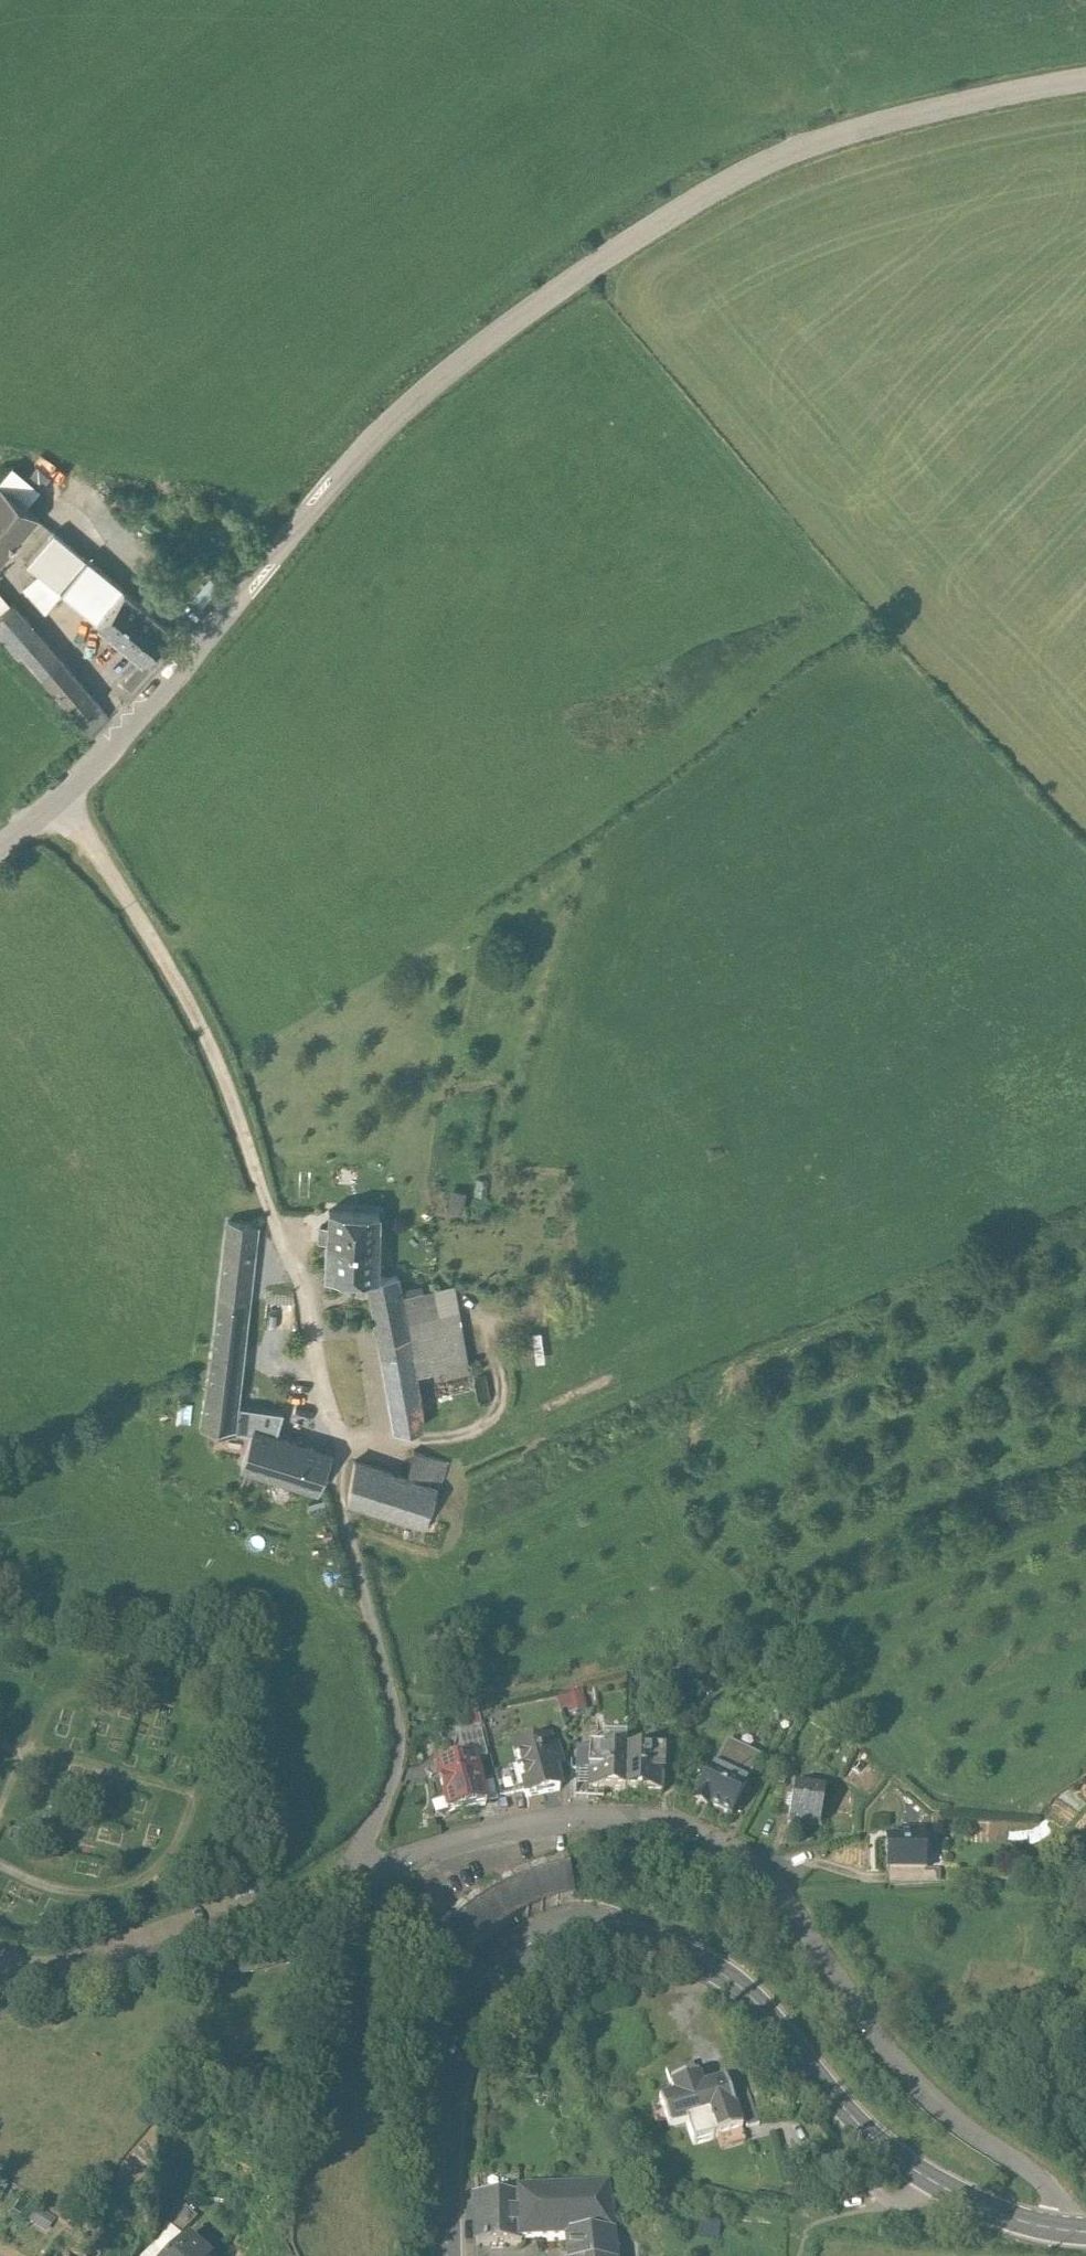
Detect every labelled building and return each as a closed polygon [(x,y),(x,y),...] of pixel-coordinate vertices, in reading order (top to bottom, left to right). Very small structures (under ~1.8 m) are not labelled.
[(46,514),(31,502),(44,486),(14,461),(0,478),(0,569),(46,514)] [(56,531),(30,563),(100,619),(126,589),(56,531)] [(161,618),(126,589),(100,619),(135,649),(161,618)] [(10,603),(0,612),(0,623),(83,714),(98,701),(10,603)] [(449,1207),(464,1209),(467,1186),(451,1186),(449,1207)] [(377,1211),(328,1210),(326,1271),(367,1273),(376,1273),(377,1211)] [(237,1405),(259,1226),(226,1221),(203,1424),(253,1431),(276,1434),(285,1412),(237,1405)] [(367,1273),(380,1338),(410,1335),(402,1290),(400,1274),(376,1273),(367,1273)] [(456,1280),(402,1290),(410,1335),(416,1368),(469,1358),(456,1280)] [(416,1368),(410,1335),(380,1338),(396,1423),(425,1422),(421,1397),(416,1368)] [(471,1358),(469,1358),(416,1368),(421,1397),(477,1386),(471,1358)] [(276,1434),(253,1431),(243,1463),(317,1488),(330,1452),(276,1434)] [(412,1455),(409,1474),(439,1484),(449,1457),(415,1446),(412,1455)] [(409,1474),(358,1458),(348,1496),(426,1521),(439,1484),(409,1474)] [(425,1572),(425,1557),(408,1556),(407,1571),(425,1572)] [(411,1587),(409,1578),(383,1584),(386,1594),(411,1587)] [(561,1692),(562,1711),(591,1709),(590,1690),(561,1692)] [(472,1738),(441,1744),(455,1810),(486,1804),(472,1738)] [(525,1795),(527,1801),(561,1793),(556,1771),(564,1769),(557,1740),(515,1750),(520,1772),(525,1795)] [(577,1775),(591,1776),(592,1751),(592,1740),(578,1740),(577,1775)] [(726,1741),(713,1767),(748,1784),(761,1758),(726,1741)] [(665,1790),(673,1791),(673,1773),(682,1773),(682,1748),(666,1747),(665,1790)] [(591,1794),(627,1796),(628,1752),(592,1751),(591,1776),(591,1794)] [(664,1753),(628,1752),(627,1796),(662,1797),(664,1753)] [(858,1765),(852,1774),(858,1778),(864,1770),(858,1765)] [(748,1784),(713,1767),(694,1804),(707,1811),(708,1808),(731,1820),(748,1784)] [(501,1801),(525,1795),(520,1772),(496,1777),(501,1801)] [(824,1791),(794,1787),(789,1824),(819,1828),(824,1791)] [(902,1845),(888,1845),(889,1878),(926,1878),(926,1836),(902,1836),(902,1845)] [(433,1935),(463,1960),(482,1942),(497,1930),(511,1920),(527,1911),(542,1905),(557,1899),(573,1895),(568,1865),(566,1855),(546,1861),(529,1867),(512,1875),(494,1885),(479,1894),(463,1906),(448,1919),(433,1935)] [(666,2076),(671,2090),(697,2080),(692,2067),(666,2076)] [(739,2074),(727,2078),(746,2130),(758,2126),(739,2074)] [(725,2080),(703,2088),(700,2079),(697,2080),(671,2090),(675,2101),(662,2105),(671,2129),(710,2116),(717,2138),(742,2130),(725,2080)] [(518,2245),(565,2242),(613,2238),(608,2189),(516,2196),(516,2200),(518,2245)] [(198,2217),(178,2195),(166,2223),(179,2236),(198,2217)] [(519,2249),(518,2245),(516,2200),(475,2201),(477,2251),(519,2249)] [(613,2238),(565,2242),(566,2255),(615,2255),(613,2238)] [(189,2240),(174,2255),(206,2255),(189,2240)]
